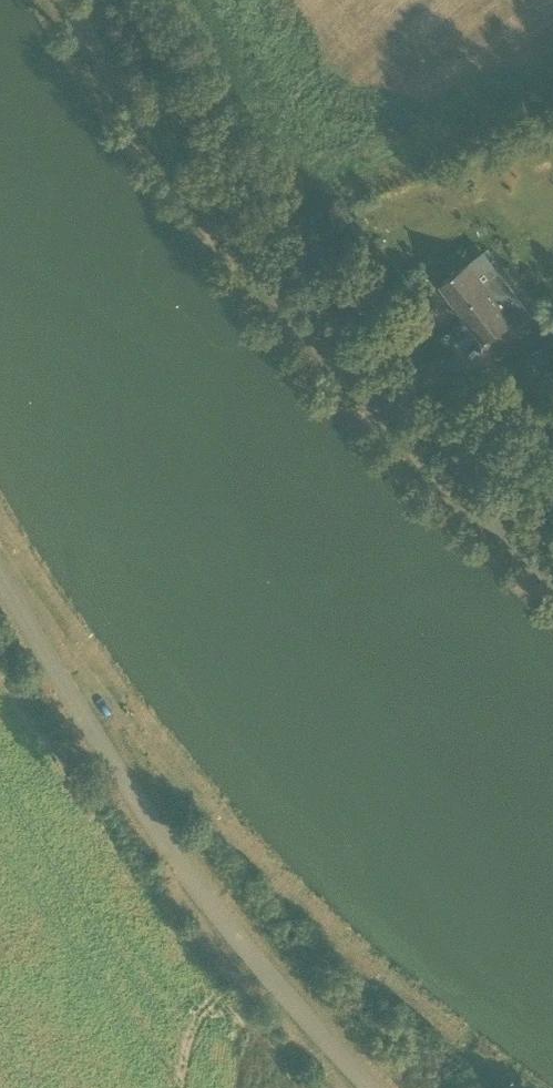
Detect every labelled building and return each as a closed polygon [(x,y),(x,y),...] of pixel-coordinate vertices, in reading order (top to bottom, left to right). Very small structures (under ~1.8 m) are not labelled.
[(531,327),(521,315),(525,311),(499,272),(484,282),(469,262),(441,284),(495,355),(531,327)]
